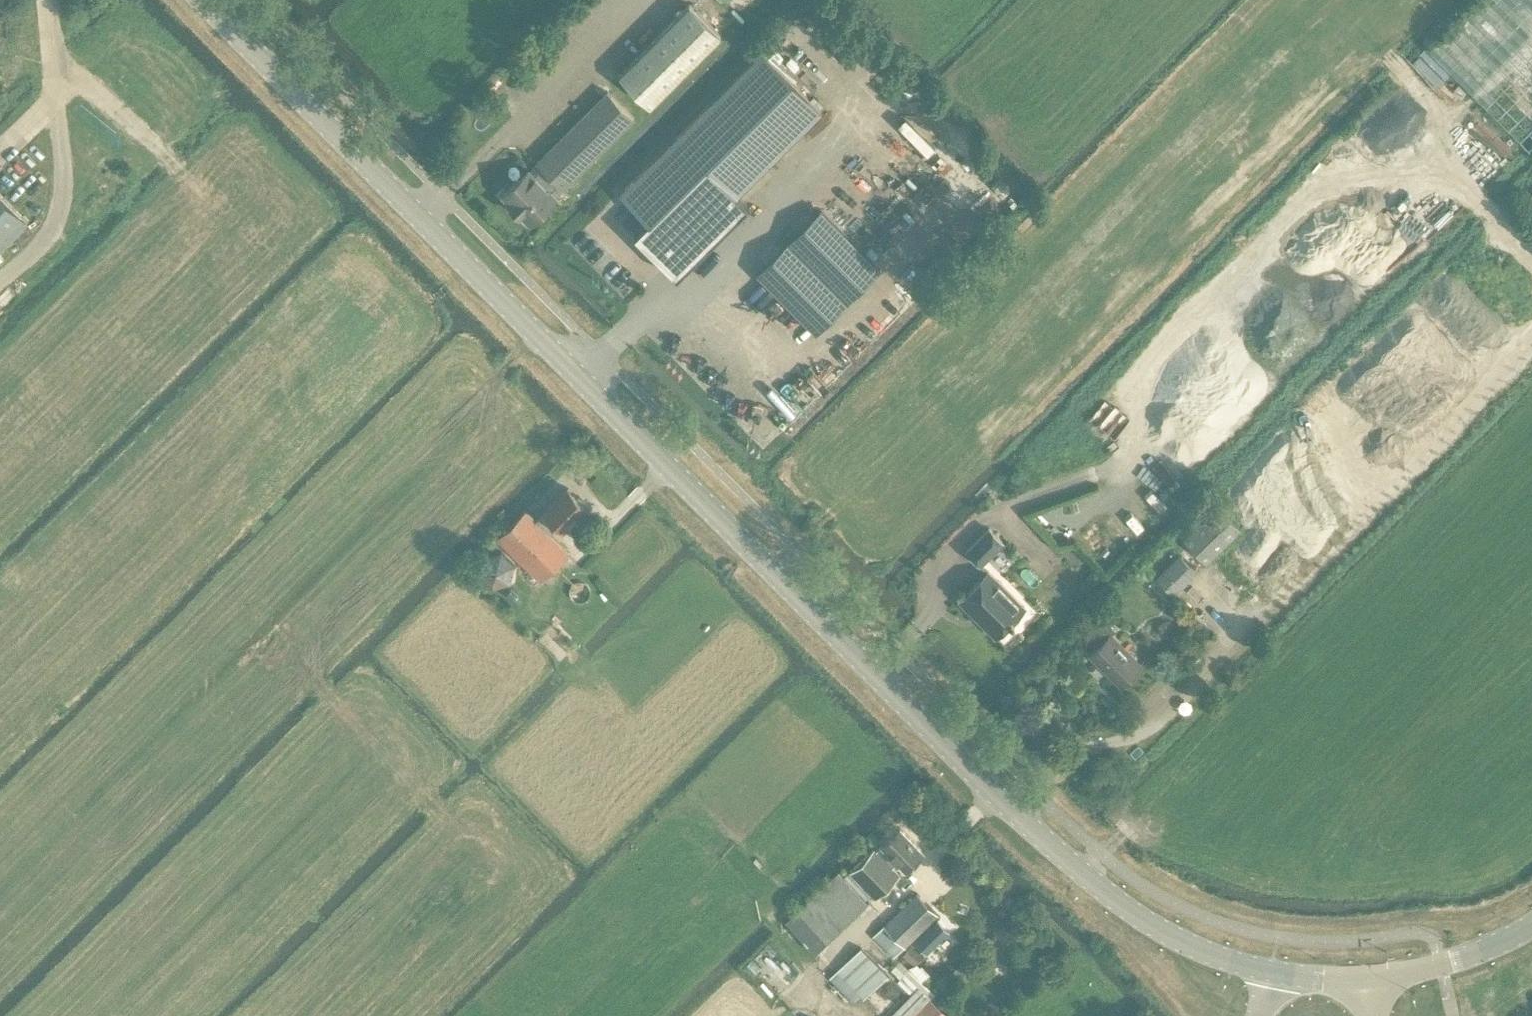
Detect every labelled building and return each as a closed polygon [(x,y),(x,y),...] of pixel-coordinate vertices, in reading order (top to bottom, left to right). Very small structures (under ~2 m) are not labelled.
[(1528,147),(1531,144),(1531,0),(1477,0),(1429,48),(1528,147)] [(721,35),(689,4),(619,74),(650,105),(721,35)] [(763,52),(621,193),(680,252),(822,111),(763,52)] [(555,194),(555,195),(562,188),(563,189),(634,118),(606,90),(536,162),(538,164),(531,170),(530,169),(505,194),(530,219),(555,194)] [(0,193),(0,249),(28,220),(0,193)] [(821,208),(756,272),(816,332),(881,268),(821,208)] [(587,506),(569,487),(536,519),(527,509),(498,538),(540,581),(569,552),(548,532),(555,525),(562,532),(587,506)] [(1218,506),(1183,539),(1207,563),(1241,530),(1218,506)] [(989,528),(967,550),(981,565),(1003,543),(989,528)] [(478,574),(478,573),(493,587),(510,582),(515,564),(502,550),(485,554),(478,574)] [(1180,554),(1156,577),(1173,595),(1197,572),(1180,554)] [(970,609),(972,607),(999,634),(1026,608),(989,570),(960,599),(970,609)] [(1141,663),(1112,634),(1116,630),(1106,620),(1089,638),(1097,647),(1090,654),(1120,684),(1141,663)] [(874,847),(849,871),(870,893),(874,898),(900,874),(893,867),(898,862),(905,869),(923,852),(901,827),(877,849),(874,847)] [(895,915),(873,937),(893,957),(904,946),(937,914),(917,893),(895,915)] [(916,941),(927,953),(949,931),(938,920),(916,941)] [(910,944),(902,955),(915,964),(923,954),(910,944)] [(861,947),(836,971),(863,999),(889,975),(861,947)] [(914,1015),(947,1015),(948,1015),(930,999),(914,1015)]
